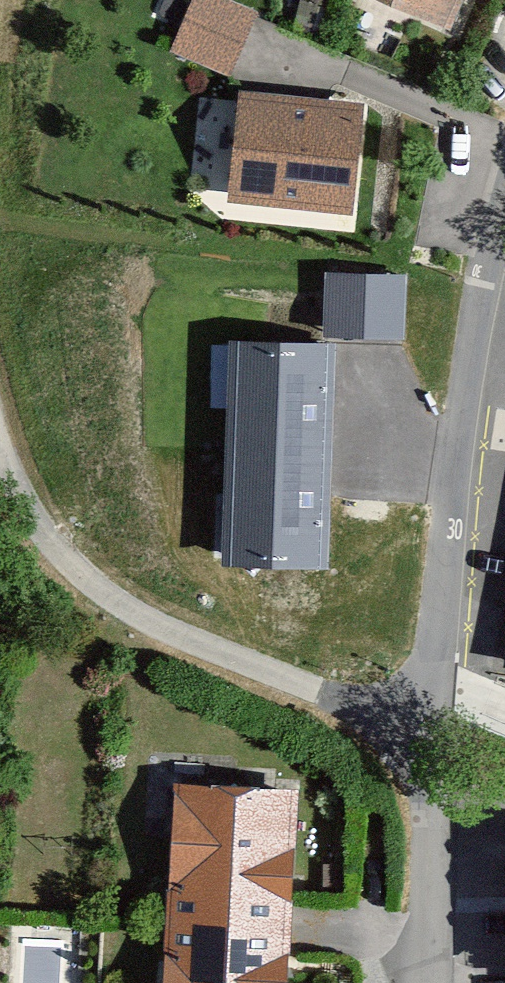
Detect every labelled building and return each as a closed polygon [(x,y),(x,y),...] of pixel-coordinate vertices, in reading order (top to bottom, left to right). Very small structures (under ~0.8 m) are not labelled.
[(232,71),(258,5),(245,0),(189,0),(170,47),(232,71)] [(446,36),(462,0),(362,0),(446,36)] [(353,213),(370,103),(240,83),(223,193),(353,213)] [(405,277),(325,275),(323,338),(403,340),(405,277)] [(333,345),(232,342),(225,564),(326,567),(333,345)] [(173,790),(164,982),(281,982),(290,795),(173,790)]
